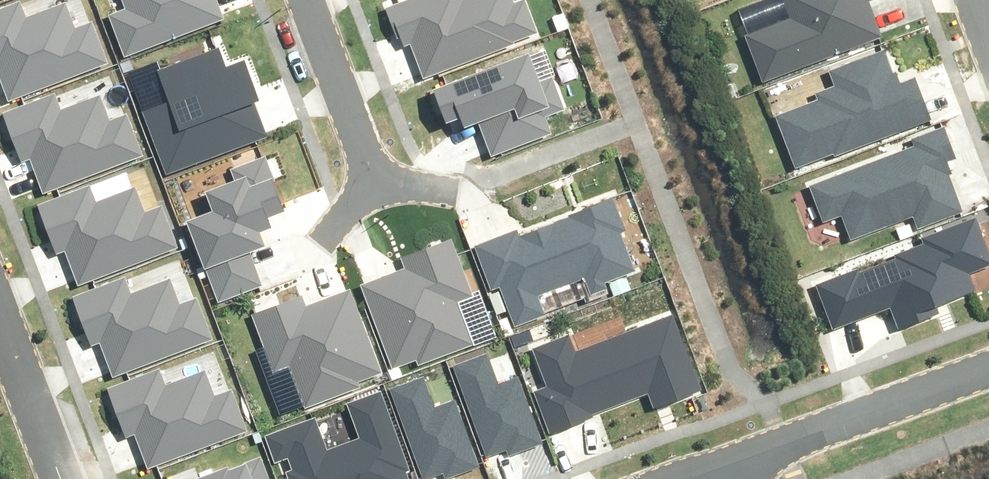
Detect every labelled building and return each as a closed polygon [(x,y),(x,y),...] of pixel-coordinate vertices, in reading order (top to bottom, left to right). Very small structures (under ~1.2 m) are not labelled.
[(7,97),(110,58),(93,15),(74,22),(66,0),(60,0),(25,13),(20,0),(10,0),(0,4),(0,78),(7,97)] [(231,18),(224,0),(130,0),(131,5),(112,12),(128,56),(231,18)] [(403,43),(412,40),(426,75),(541,30),(529,0),(392,0),(387,2),(403,43)] [(764,82),(882,38),(869,2),(873,1),(873,0),(783,0),(790,18),(746,34),(764,82)] [(129,68),(170,170),(271,130),(256,94),(261,92),(247,59),(227,67),(218,44),(162,66),(159,56),(129,68)] [(434,86),(446,117),(463,111),(467,121),(482,115),(494,146),(550,125),(545,112),(568,104),(555,69),(542,74),(533,48),(434,86)] [(774,119),(794,172),(833,158),(834,161),(930,126),(914,81),(900,86),(887,52),(828,73),(835,91),(816,98),(818,103),(774,119)] [(30,155),(43,190),(145,152),(129,108),(110,115),(101,91),(61,106),(55,90),(4,109),(23,158),(30,155)] [(840,215),(849,238),(911,215),(917,230),(963,213),(949,175),(952,175),(947,162),(956,159),(945,129),(912,141),(915,150),(813,187),(825,220),(840,215)] [(193,216),(222,292),(257,279),(245,247),(265,240),(260,228),(275,223),(271,214),(291,206),(268,147),(229,161),(234,174),(207,184),(216,208),(193,216)] [(64,244),(77,278),(179,240),(163,196),(144,204),(135,180),(95,195),(89,178),(38,197),(56,246),(64,244)] [(520,225),(477,241),(493,284),(502,281),(516,318),(542,309),(536,292),(583,274),(591,294),(610,287),(606,277),(635,266),(621,228),(625,226),(613,194),(570,210),(572,214),(522,232),(520,225)] [(835,325),(890,304),(899,328),(938,314),(936,308),(977,292),(970,273),(988,266),(988,254),(976,218),(920,239),(922,244),(893,255),(895,258),(820,286),(835,325)] [(461,294),(476,289),(456,235),(410,251),(412,258),(362,276),(393,363),(419,353),(421,358),(477,338),(461,294)] [(102,338),(115,373),(218,334),(201,291),(182,298),(173,274),(133,289),(127,273),(77,292),(95,341),(102,338)] [(258,308),(277,363),(291,358),(307,401),(364,381),(362,376),(388,367),(356,281),(306,299),(304,292),(258,308)] [(534,386),(549,427),(652,390),(656,401),(693,388),(667,315),(576,347),(570,330),(535,343),(549,381),(534,386)] [(452,357),(485,450),(502,444),(504,450),(541,437),(517,369),(496,376),(485,345),(452,357)] [(136,429),(149,464),(251,426),(235,382),(216,389),(207,365),(167,380),(161,364),(110,383),(129,432),(136,429)] [(393,381),(426,474),(443,468),(445,474),(482,462),(458,393),(437,400),(426,370),(393,381)] [(267,431),(277,458),(290,453),(294,464),(286,468),(290,478),(416,478),(381,387),(346,400),(358,432),(328,443),(316,412),(267,431)] [(186,478),(272,478),(262,452),(186,478)]
